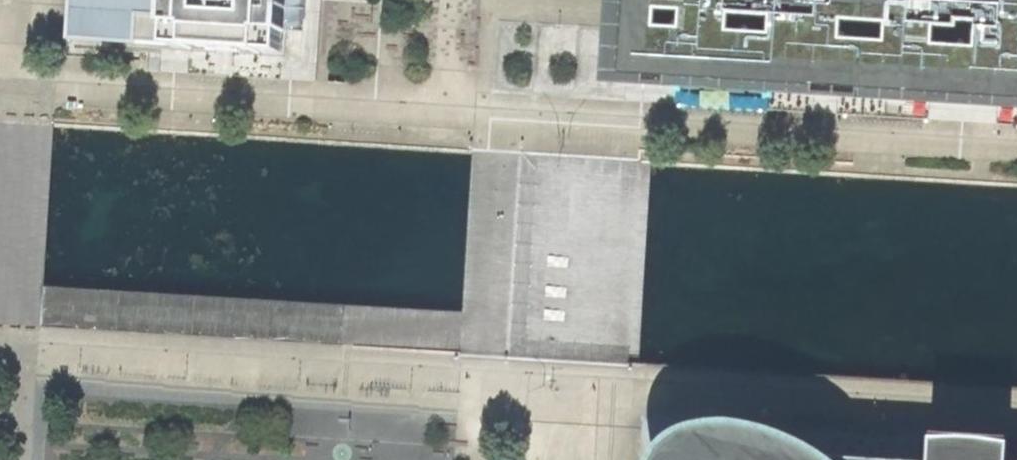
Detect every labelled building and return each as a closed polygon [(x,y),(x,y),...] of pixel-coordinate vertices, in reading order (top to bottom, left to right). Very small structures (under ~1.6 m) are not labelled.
[(65,36),(79,37),(132,39),(133,10),(145,11),(143,22),(168,24),(169,0),(68,0),(65,36)] [(279,50),(280,31),(282,0),(169,0),(168,24),(166,44),(187,45),(259,49),(279,50)] [(603,77),(1016,104),(1016,0),(608,0),(603,77)] [(838,456),(811,442),(777,429),(749,419),(733,420),(704,424),(681,431),(657,455),(656,459),(901,459),(838,456)] [(1014,440),(937,434),(935,459),(1013,459),(1014,440)]
